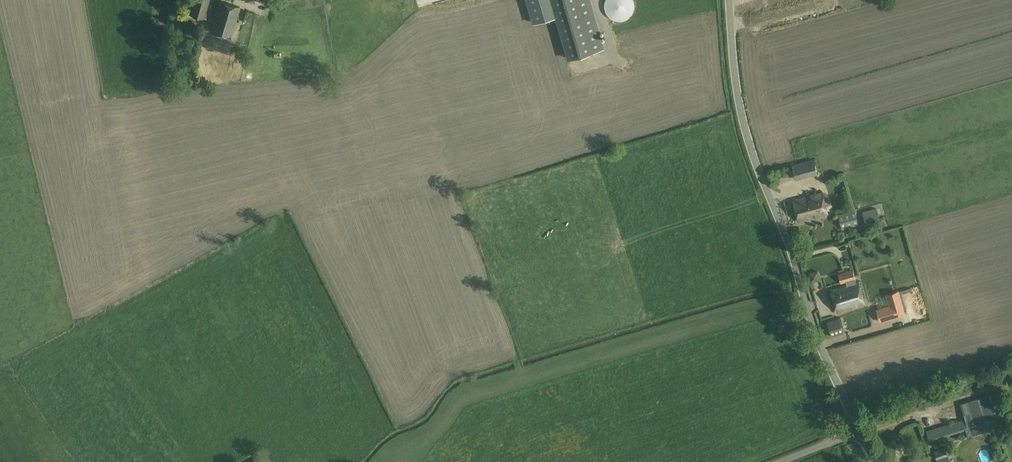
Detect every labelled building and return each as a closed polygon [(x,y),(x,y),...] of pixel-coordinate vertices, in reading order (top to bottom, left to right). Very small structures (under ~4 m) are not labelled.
[(203,18),(205,12),(208,0),(194,0),(189,14),(203,18)] [(534,23),(557,17),(570,59),(604,49),(590,0),(528,0),(534,23)] [(607,17),(632,12),(630,0),(603,0),(607,17)] [(214,15),(205,12),(203,18),(213,21),(210,31),(231,37),(240,7),(219,1),(214,15)] [(617,66),(630,73),(633,67),(620,60),(617,66)] [(793,164),(797,180),(818,174),(814,159),(793,164)] [(798,221),(827,214),(822,193),(793,199),(798,221)] [(876,208),(862,212),(866,223),(879,219),(876,208)] [(855,210),(838,214),(842,228),(859,224),(855,210)] [(864,304),(859,283),(856,284),(853,270),(838,273),(841,283),(847,282),(848,286),(832,290),(837,311),(864,304)] [(906,315),(902,303),(890,307),(877,310),(881,322),(906,315)] [(832,337),(869,326),(864,310),(827,322),(832,337)] [(930,441),(967,430),(969,438),(1007,426),(997,393),(961,404),(965,419),(927,431),(930,441)] [(945,448),(934,452),(938,461),(949,461),(945,448)]
